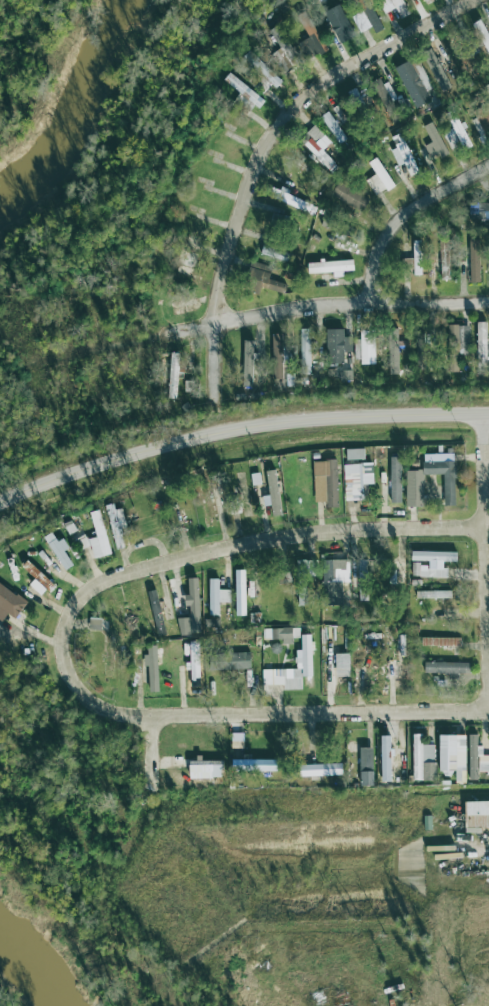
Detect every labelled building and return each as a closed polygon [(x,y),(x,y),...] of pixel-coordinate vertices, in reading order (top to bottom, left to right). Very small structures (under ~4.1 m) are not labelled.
[(351,37),(338,4),(322,10),(335,44),(351,37)] [(320,53),(314,35),(299,40),(302,49),(308,47),(311,56),(320,53)] [(262,101),(232,78),(227,74),(221,82),(256,109),(262,101)] [(317,115),(336,146),(346,140),(327,109),(317,115)] [(321,136),(311,125),(295,140),(324,170),(333,162),(315,142),(321,136)] [(444,154),(435,133),(427,137),(429,142),(422,145),(429,161),(444,154)] [(476,283),(477,255),(467,254),(465,282),(476,283)] [(330,273),(330,277),(340,277),(339,271),(350,271),(350,260),(303,263),(304,274),(330,273)] [(444,369),(463,369),(464,326),(445,325),(444,369)] [(342,450),(343,463),(361,463),(361,449),(342,450)] [(323,502),(323,508),(335,507),(334,460),(310,461),(311,503),(323,502)] [(402,506),(420,506),(420,474),(441,475),(440,506),(452,506),(452,462),(419,462),(419,470),(403,470),(402,506)] [(340,465),(341,501),(356,500),(356,485),(370,484),(369,464),(340,465)] [(278,515),(276,470),(264,471),(265,516),(278,515)] [(247,474),(249,486),(258,484),(256,473),(247,474)] [(93,537),(85,540),(91,560),(110,554),(97,509),(86,512),(93,537)] [(60,571),(69,566),(61,551),(66,549),(60,538),(54,542),(48,532),(40,537),(60,571)] [(49,584),(32,567),(26,573),(31,579),(25,585),(37,597),(49,584)] [(175,636),(217,635),(217,619),(197,619),(196,578),(184,578),(185,595),(180,596),(180,606),(186,606),(186,618),(175,618),(175,636)] [(23,601),(0,587),(0,618),(2,614),(12,620),(23,601)] [(447,598),(447,591),(415,591),(415,599),(447,598)] [(259,669),(260,687),(298,685),(298,677),(309,677),(307,635),(297,635),(298,650),(292,651),(293,668),(259,669)] [(455,646),(456,638),(420,638),(419,646),(455,646)] [(246,653),(222,653),(222,670),(247,669),(246,653)] [(421,672),(465,674),(465,663),(421,662),(421,672)] [(409,781),(431,780),(431,745),(419,745),(419,734),(408,734),(409,781)] [(434,736),(435,771),(451,771),(451,784),(462,783),(461,735),(434,736)] [(370,748),(357,748),(356,786),(370,786),(370,748)] [(475,756),(476,772),(488,772),(488,756),(475,756)] [(336,764),(294,765),(295,777),(336,776),(336,764)] [(460,802),(461,833),(476,833),(476,828),(488,827),(488,801),(460,802)]
